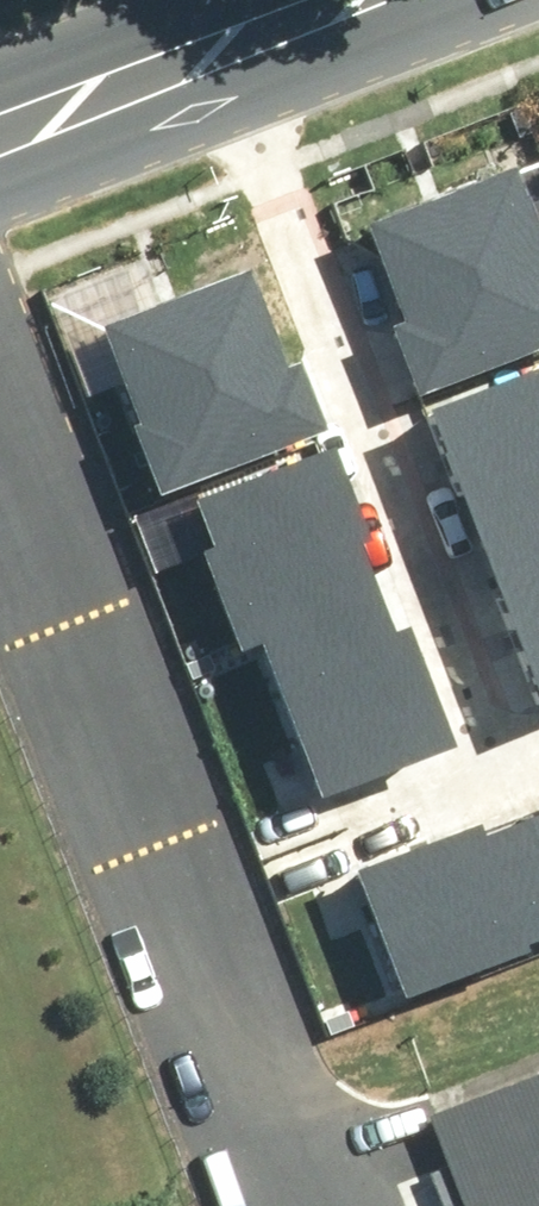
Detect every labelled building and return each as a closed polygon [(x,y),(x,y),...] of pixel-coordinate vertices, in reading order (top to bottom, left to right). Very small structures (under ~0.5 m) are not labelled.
[(538,336),(538,233),(513,160),(368,211),(402,308),(388,313),(412,381),(538,336)] [(99,312),(157,477),(317,421),(293,354),(279,359),(244,261),(99,312)] [(475,547),(538,522),(538,355),(418,401),(475,547)] [(231,641),(258,631),(374,589),(322,446),(190,494),(206,538),(195,542),(231,641)] [(531,698),(538,696),(538,522),(475,547),(531,698)] [(258,631),(311,779),(441,732),(400,617),(384,623),(374,589),(258,631)] [(525,806),(538,842),(538,801),(525,806)] [(397,991),(538,937),(538,842),(525,806),(471,827),(466,815),(347,861),(397,991)] [(430,1119),(464,1205),(538,1205),(538,1076),(430,1119)]
